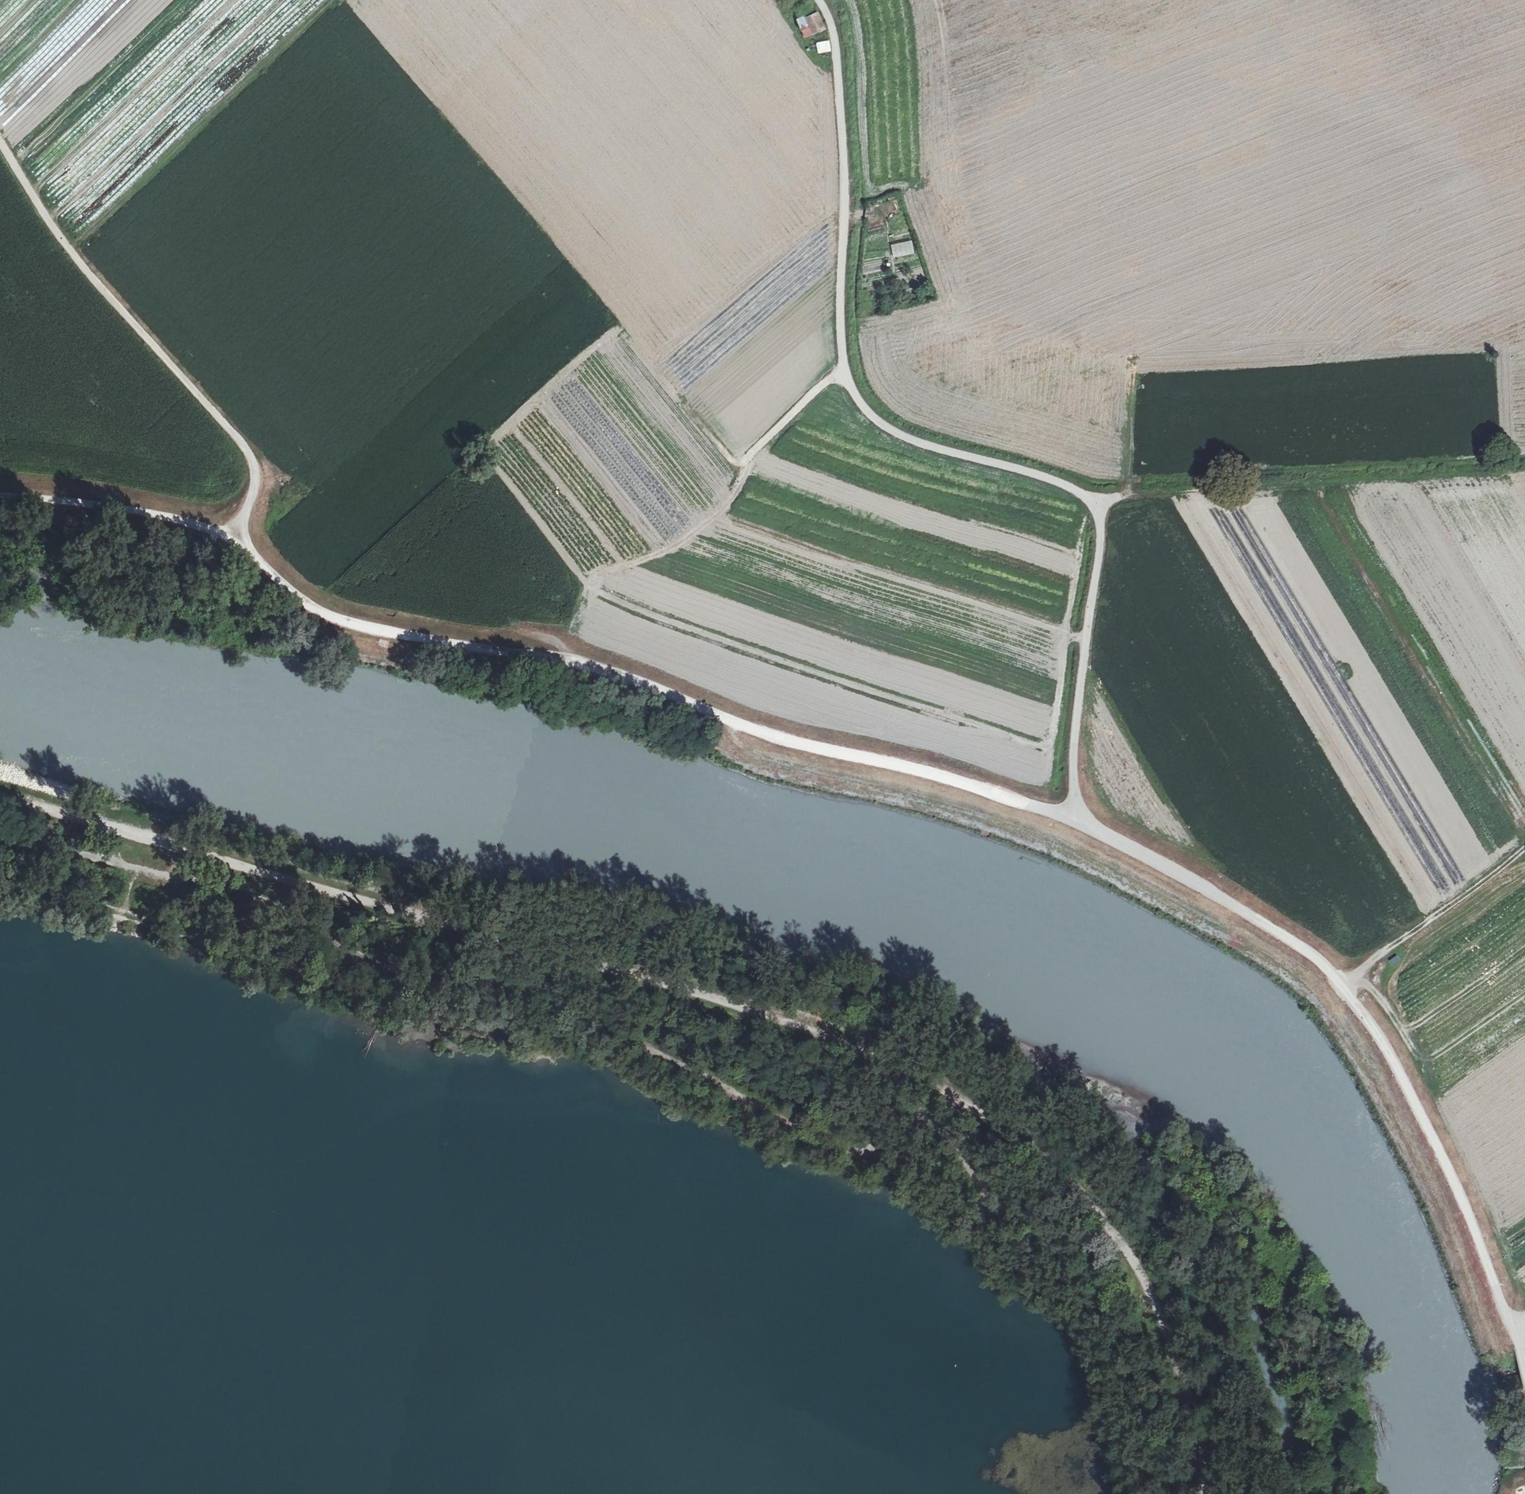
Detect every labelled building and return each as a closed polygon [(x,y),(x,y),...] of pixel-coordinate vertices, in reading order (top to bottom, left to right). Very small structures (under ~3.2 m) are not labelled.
[(823,28),(817,15),(808,19),(813,32),(823,28)] [(813,32),(808,19),(801,22),(806,35),(813,32)] [(816,42),(817,54),(831,52),(830,40),(816,42)] [(891,244),(893,257),(914,254),(912,241),(891,244)] [(576,582),(565,577),(561,584),(573,590),(576,582)] [(1390,973),(1385,964),(1376,971),(1381,979),(1390,973)] [(1503,1232),(1499,1223),(1493,1227),(1499,1235),(1503,1232)]
